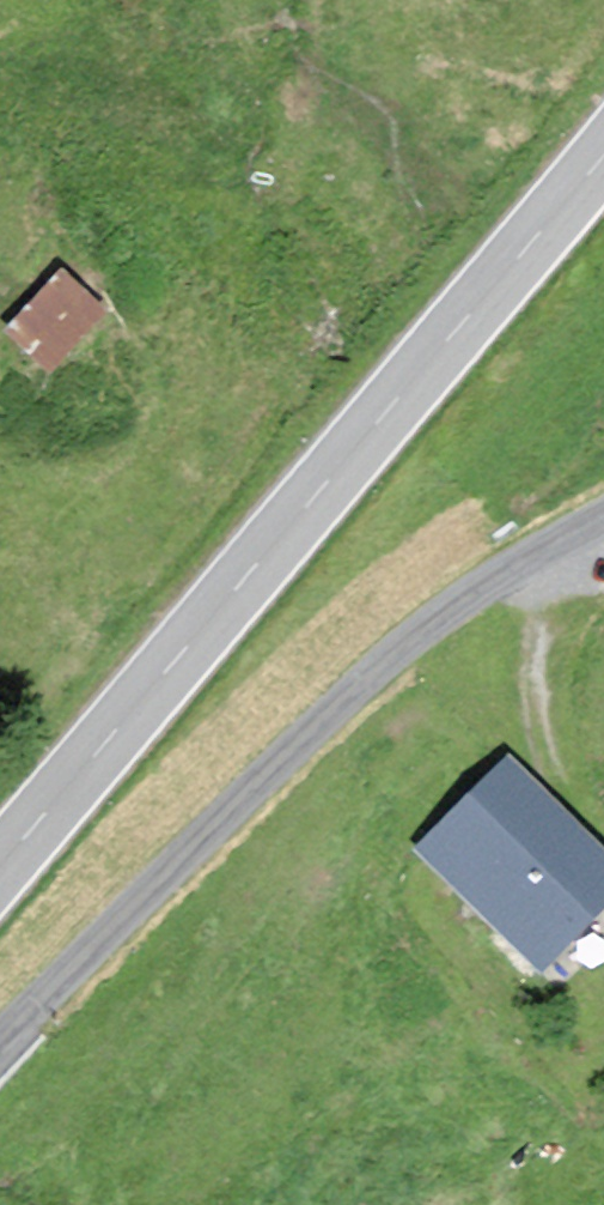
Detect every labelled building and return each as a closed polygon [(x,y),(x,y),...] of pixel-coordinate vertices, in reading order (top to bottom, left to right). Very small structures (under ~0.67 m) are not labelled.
[(110,308),(61,264),(0,330),(0,332),(48,375),(110,308)] [(512,768),(430,845),(537,957),(603,894),(603,864),(512,768)]
